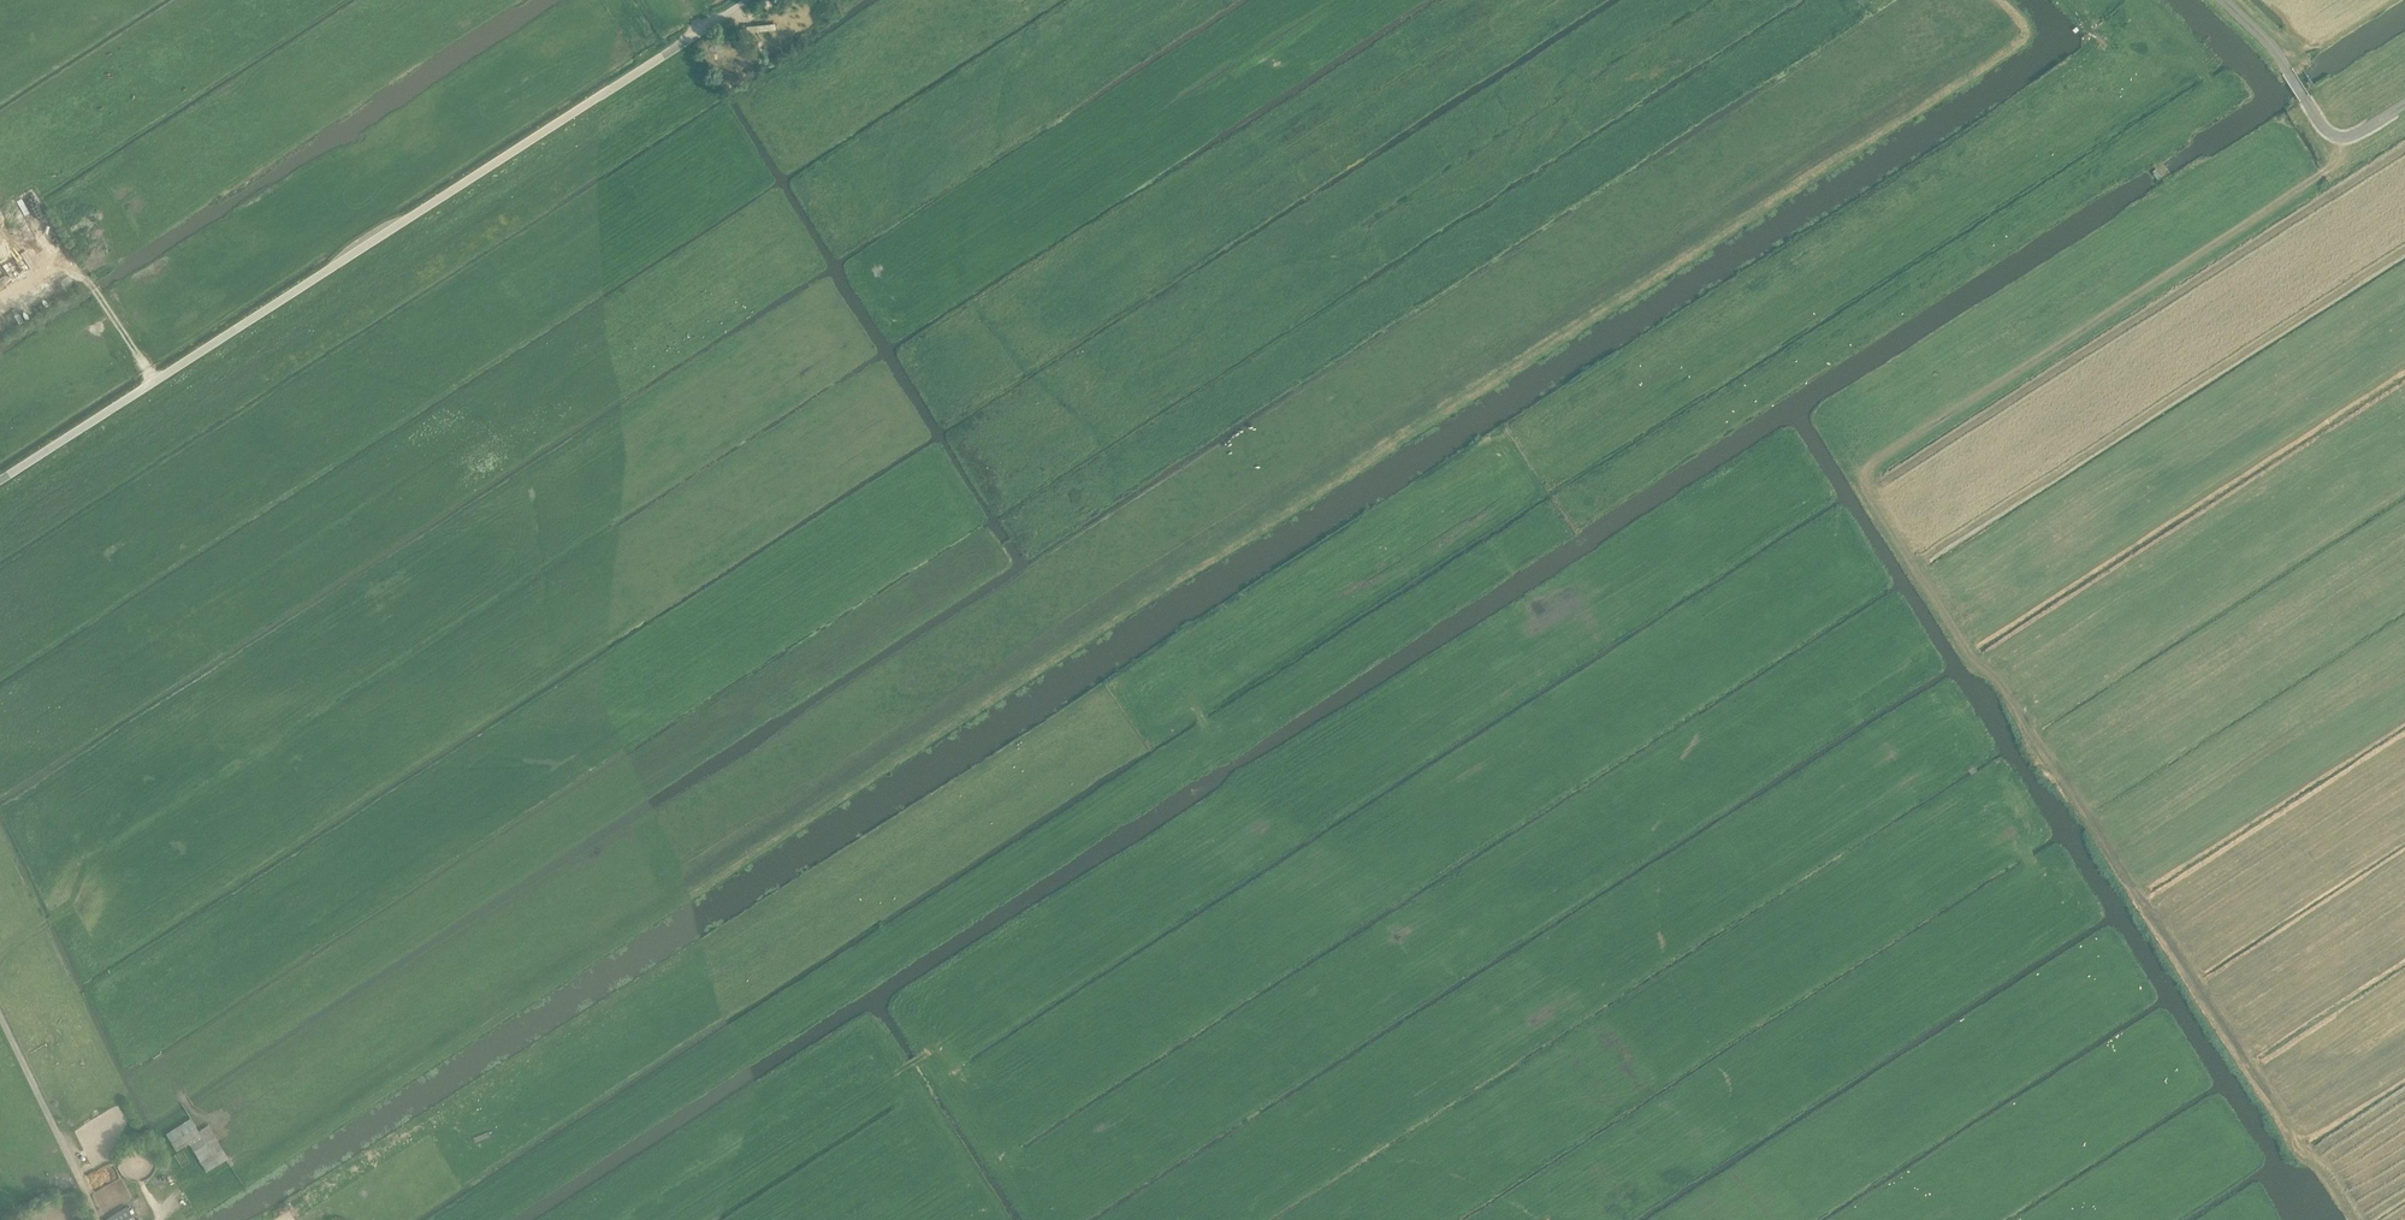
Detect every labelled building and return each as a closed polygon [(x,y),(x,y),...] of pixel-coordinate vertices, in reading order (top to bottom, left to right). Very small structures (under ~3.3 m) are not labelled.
[(776,5),(751,20),(755,25),(779,10),(776,5)] [(789,24),(783,27),(792,42),(797,39),(789,24)] [(189,1143),(207,1172),(228,1158),(208,1126),(199,1131),(191,1119),(166,1134),(177,1151),(189,1143)] [(127,1207),(106,1219),(135,1219),(127,1207)]
